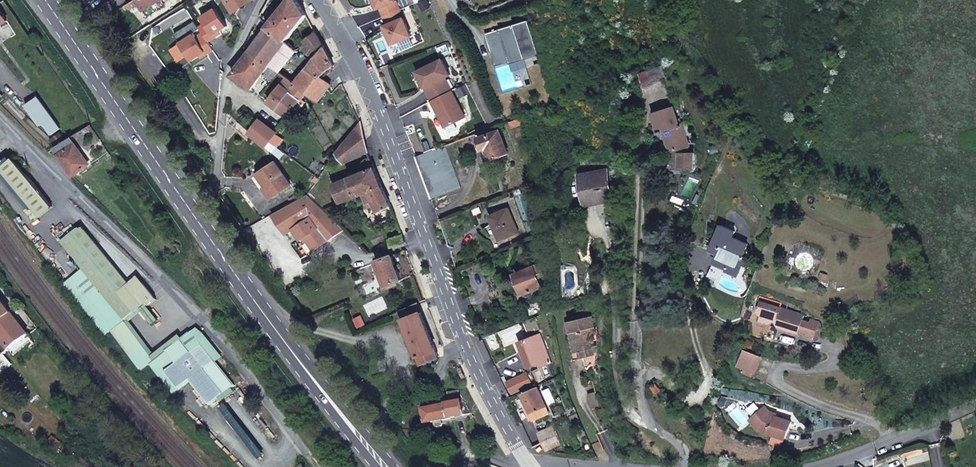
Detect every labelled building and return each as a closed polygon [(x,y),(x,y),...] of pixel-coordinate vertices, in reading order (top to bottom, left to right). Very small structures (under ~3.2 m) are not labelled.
[(142,10),(159,0),(136,0),(142,10)] [(234,12),(252,0),(227,0),(234,12)] [(298,0),(290,0),(268,27),(277,34),(286,41),(287,41),(288,40),(307,15),(298,0)] [(377,9),(380,8),(383,16),(400,9),(396,0),(374,0),(377,9)] [(199,27),(208,41),(215,37),(214,35),(220,30),(227,26),(216,8),(202,17),(206,23),(199,27)] [(392,44),(411,36),(400,9),(383,16),(387,25),(385,26),(392,44)] [(528,20),(485,33),(504,93),(532,83),(527,67),(541,63),(528,20)] [(277,34),(268,27),(251,51),(256,55),(269,65),(286,41),(277,34)] [(317,32),(306,40),(313,47),(310,53),(316,57),(295,84),(296,86),(306,93),(319,101),(332,84),(321,76),(334,65),(325,46),(317,32)] [(194,34),(181,43),(192,61),(200,56),(205,52),(207,54),(214,50),(203,33),(196,37),(194,34)] [(288,40),(286,41),(269,65),(272,68),(279,72),(298,51),(288,40)] [(269,65),(256,55),(251,51),(233,75),(251,89),(263,73),(269,65)] [(417,71),(432,100),(452,91),(445,77),(450,75),(442,59),(417,71)] [(666,79),(663,69),(662,65),(649,70),(653,83),(666,79)] [(279,72),(272,68),(265,76),(271,81),(279,72)] [(295,84),(287,78),(282,84),(281,84),(268,102),(278,109),(296,86),(295,84)] [(306,93),(296,86),(278,109),(288,117),(306,93)] [(432,100),(445,127),(465,117),(452,91),(432,100)] [(38,96),(25,105),(40,125),(43,123),(51,134),(60,127),(38,96)] [(672,151),(679,149),(680,153),(680,169),(693,169),(693,153),(689,153),(687,146),(688,146),(682,125),(679,126),(673,108),(655,113),(661,132),(665,131),(672,151)] [(524,123),(521,118),(511,121),(513,127),(524,123)] [(277,132),(261,119),(251,132),(267,146),(270,142),(277,132)] [(364,140),(362,122),(339,150),(336,153),(345,164),(369,153),(369,151),(364,140)] [(508,153),(500,130),(478,138),(487,161),(508,153)] [(90,163),(72,136),(70,137),(89,164),(90,163)] [(89,164),(70,137),(53,148),(72,175),(89,164)] [(276,146),(270,142),(267,146),(273,151),(276,146)] [(461,187),(445,145),(416,156),(432,199),(461,187)] [(680,153),(679,149),(672,151),(671,168),(680,169),(680,153)] [(53,207),(13,157),(0,168),(41,217),(53,207)] [(382,187),(375,166),(371,158),(366,160),(362,164),(365,171),(333,184),(340,202),(363,192),(382,187)] [(291,184),(276,162),(258,174),(267,187),(265,188),(272,198),(291,184)] [(807,174),(798,169),(792,181),(801,186),(807,174)] [(606,173),(606,171),(583,175),(588,203),(611,199),(608,182),(606,173)] [(391,206),(382,187),(363,192),(364,192),(364,194),(368,203),(365,205),(366,208),(376,204),(380,211),(391,206)] [(286,234),(293,229),(292,228),(310,216),(318,228),(320,226),(329,240),(344,229),(323,209),(308,194),(272,214),(286,234)] [(519,233),(508,208),(490,216),(500,240),(519,233)] [(318,228),(310,216),(292,228),(293,229),(300,240),(305,238),(314,250),(329,240),(320,226),(318,228)] [(748,243),(733,236),(735,230),(722,224),(710,250),(717,254),(716,257),(710,269),(730,279),(731,279),(732,280),(735,281),(746,257),(742,255),(748,243)] [(129,284),(82,226),(62,243),(125,321),(146,305),(148,308),(157,300),(138,277),(129,284)] [(402,280),(392,255),(377,261),(387,286),(402,280)] [(387,286),(377,261),(373,262),(383,288),(387,286)] [(545,275),(540,263),(515,273),(524,294),(543,286),(540,278),(545,275)] [(0,298),(0,339),(9,351),(29,335),(0,298)] [(782,304),(762,298),(761,302),(780,308),(782,304)] [(440,357),(419,302),(400,311),(422,364),(440,357)] [(761,302),(760,302),(757,312),(761,316),(758,324),(766,327),(767,323),(769,323),(774,321),(775,318),(783,321),(780,330),(797,335),(799,330),(806,332),(805,337),(811,338),(816,336),(818,331),(822,329),(822,327),(820,323),(810,320),(809,323),(802,321),(804,316),(780,308),(761,302)] [(594,332),(591,316),(580,318),(569,321),(571,332),(569,333),(571,343),(577,342),(579,351),(583,350),(585,357),(594,355),(591,343),(593,342),(591,333),(594,332)] [(783,321),(775,318),(774,321),(780,330),(783,321)] [(155,361),(126,322),(114,332),(142,371),(155,361)] [(525,360),(528,367),(538,363),(539,367),(550,363),(540,333),(528,337),(529,338),(519,343),(522,351),(518,352),(521,359),(522,359),(522,361),(525,360)] [(33,340),(29,335),(9,351),(13,356),(33,340)] [(235,385),(202,345),(192,352),(183,340),(167,352),(177,364),(166,373),(179,388),(180,390),(191,381),(210,405),(235,385)] [(579,351),(577,342),(571,343),(575,359),(585,357),(583,350),(579,351)] [(762,356),(745,349),(739,365),(756,371),(762,356)] [(0,350),(0,374),(12,364),(8,360),(4,355),(0,350)] [(13,356),(9,351),(4,355),(8,360),(13,356)] [(177,364),(167,352),(151,365),(161,377),(166,373),(177,364)] [(532,384),(527,372),(508,381),(513,393),(532,384)] [(166,373),(161,377),(174,392),(179,388),(166,373)] [(549,412),(538,388),(523,394),(535,419),(549,412)] [(446,393),(449,405),(446,405),(446,404),(433,406),(433,408),(423,410),(426,423),(434,421),(435,425),(437,427),(441,426),(442,424),(442,420),(450,418),(473,413),(458,390),(446,393)] [(601,407),(597,392),(589,395),(593,409),(601,407)] [(773,415),(765,406),(751,419),(760,430),(786,438),(792,421),(773,415)] [(560,443),(552,426),(538,433),(547,450),(560,443)]
